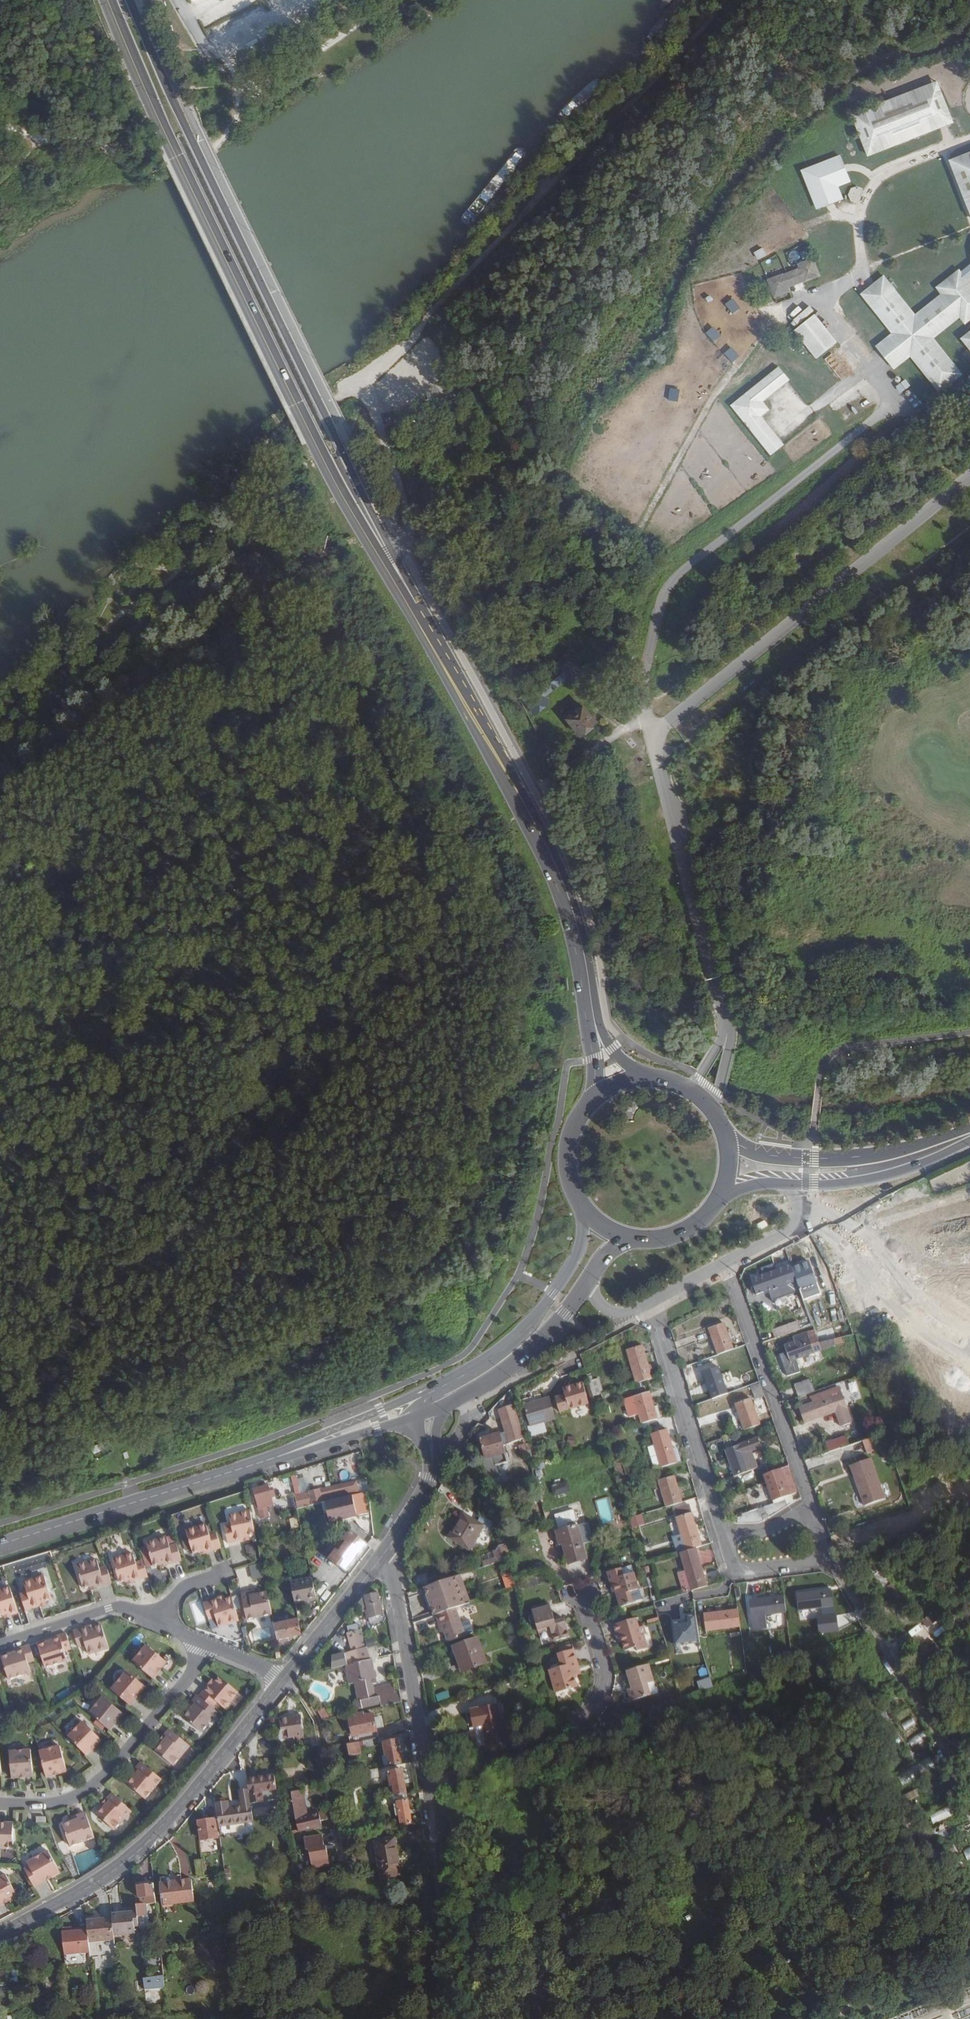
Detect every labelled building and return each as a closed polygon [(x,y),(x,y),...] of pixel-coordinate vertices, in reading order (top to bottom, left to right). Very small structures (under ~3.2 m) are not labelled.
[(952,126),(937,83),(851,116),(867,159),(952,126)] [(949,162),(969,218),(969,154),(949,162)] [(843,200),(838,186),(850,183),(841,155),(800,169),(814,209),(843,200)] [(756,260),(766,257),(763,248),(753,251),(756,260)] [(788,290),(821,278),(814,260),(797,266),(798,270),(766,281),(773,301),(790,294),(788,290)] [(961,273),(960,271),(936,290),(941,296),(915,317),(884,277),(861,296),(891,337),(876,349),(894,372),(910,359),(939,396),(963,377),(935,340),(960,320),(966,328),(969,324),(969,284),(968,282),(969,280),(969,266),(961,273)] [(788,316),(811,310),(809,304),(786,310),(788,316)] [(793,333),(816,362),(837,344),(814,316),(793,333)] [(960,340),(969,353),(969,333),(960,340)] [(769,413),(763,405),(789,383),(778,369),(729,409),(770,459),(784,447),(762,419),(769,413)] [(896,386),(901,393),(910,385),(905,379),(896,386)] [(667,400),(677,402),(679,389),(670,387),(667,400)] [(583,703),(586,706),(596,698),(592,694),(583,703)] [(740,1210),(750,1213),(752,1206),(742,1203),(740,1210)] [(949,1229),(969,1294),(969,1223),(949,1229)] [(794,1275),(806,1271),(804,1263),(792,1267),(794,1275)] [(757,1295),(797,1281),(794,1275),(792,1267),(791,1266),(784,1269),(784,1267),(776,1270),(767,1273),(751,1279),(757,1295)] [(801,1293),(819,1287),(812,1269),(806,1271),(794,1275),(797,1281),(801,1293)] [(801,1293),(803,1299),(821,1293),(819,1287),(801,1293)] [(772,1331),(775,1339),(800,1330),(798,1322),(772,1331)] [(718,1355),(733,1350),(723,1324),(708,1329),(718,1355)] [(791,1362),(822,1351),(822,1350),(819,1343),(814,1330),(792,1338),(794,1343),(785,1346),(791,1362)] [(822,1350),(844,1343),(842,1337),(819,1343),(822,1350)] [(636,1384),(651,1379),(641,1346),(626,1351),(636,1384)] [(703,1373),(712,1399),(727,1394),(718,1368),(703,1373)] [(598,1380),(588,1382),(592,1396),(603,1393),(598,1380)] [(795,1385),(799,1397),(814,1392),(810,1380),(795,1385)] [(764,1397),(759,1383),(750,1386),(755,1400),(764,1397)] [(555,1399),(559,1412),(587,1404),(581,1384),(563,1390),(564,1396),(555,1399)] [(836,1389),(814,1397),(816,1401),(799,1408),(805,1423),(836,1412),(841,1427),(852,1423),(839,1388),(836,1389)] [(609,1397),(607,1392),(603,1393),(592,1396),(594,1401),(609,1397)] [(633,1397),(641,1424),(657,1419),(653,1407),(648,1393),(633,1397)] [(555,1419),(549,1398),(523,1406),(529,1426),(555,1419)] [(735,1405),(744,1430),(760,1425),(751,1399),(735,1405)] [(523,1438),(514,1404),(498,1410),(505,1432),(479,1440),(486,1467),(506,1461),(502,1445),(523,1438)] [(661,1468),(676,1464),(674,1455),(672,1450),(666,1430),(651,1435),(661,1468)] [(852,1434),(855,1442),(862,1439),(859,1431),(852,1434)] [(918,1437),(921,1448),(935,1444),(931,1433),(918,1437)] [(826,1443),(830,1452),(849,1445),(846,1436),(826,1443)] [(872,1437),(862,1440),(866,1452),(876,1449),(872,1437)] [(108,1439),(92,1445),(95,1452),(111,1445),(108,1439)] [(734,1476),(749,1471),(746,1463),(743,1455),(748,1453),(761,1448),(758,1439),(725,1450),(734,1476)] [(617,1452),(610,1455),(617,1479),(625,1476),(617,1452)] [(743,1455),(746,1463),(754,1460),(752,1457),(750,1457),(748,1453),(743,1455)] [(780,1470),(764,1476),(774,1501),(795,1493),(789,1475),(786,1467),(780,1470)] [(632,1483),(631,1477),(618,1481),(619,1487),(632,1483)] [(666,1507),(681,1502),(674,1477),(658,1481),(666,1507)] [(551,1485),(554,1496),(570,1492),(567,1480),(551,1485)] [(849,1507),(850,1511),(867,1505),(864,1499),(855,1502),(855,1503),(849,1505),(844,1491),(840,1480),(824,1486),(833,1512),(849,1507)] [(356,1482),(302,1495),(295,1497),(298,1509),(325,1503),(352,1496),(358,1495),(356,1482)] [(268,1486),(253,1490),(261,1523),(267,1522),(263,1508),(273,1506),(268,1486)] [(855,1503),(855,1502),(850,1489),(844,1491),(849,1505),(855,1503)] [(352,1496),(325,1503),(330,1523),(357,1517),(352,1496)] [(600,1513),(610,1512),(608,1498),(598,1500),(600,1513)] [(640,1508),(627,1512),(629,1518),(641,1514),(640,1508)] [(248,1536),(255,1535),(250,1512),(229,1516),(231,1525),(224,1527),(228,1544),(243,1541),(242,1537),(248,1536)] [(568,1560),(585,1555),(572,1512),(556,1516),(559,1531),(555,1532),(558,1545),(562,1545),(566,1561),(568,1560)] [(462,1514),(448,1537),(468,1550),(481,1529),(487,1533),(493,1524),(481,1516),(477,1523),(462,1514)] [(695,1548),(701,1546),(691,1514),(675,1518),(685,1551),(695,1548)] [(588,1522),(580,1523),(583,1542),(592,1541),(588,1522)] [(205,1553),(220,1548),(215,1532),(208,1534),(205,1525),(185,1532),(192,1554),(199,1552),(204,1550),(205,1553)] [(367,1544),(350,1532),(344,1540),(347,1543),(339,1553),(336,1550),(329,1559),(346,1572),(367,1544)] [(167,1537),(146,1544),(154,1566),(161,1564),(166,1562),(167,1566),(182,1561),(176,1544),(169,1546),(167,1537)] [(493,1548),(498,1563),(509,1559),(505,1545),(493,1548)] [(712,1545),(699,1548),(702,1563),(715,1561),(712,1545)] [(685,1551),(680,1553),(686,1572),(691,1591),(706,1587),(695,1548),(685,1551)] [(133,1583),(147,1578),(142,1561),(135,1563),(132,1554),(112,1561),(120,1583),(126,1581),(132,1579),(133,1583)] [(586,1558),(585,1555),(568,1560),(568,1563),(586,1558)] [(95,1588),(110,1584),(105,1567),(98,1569),(95,1560),(75,1567),(82,1589),(89,1587),(94,1585),(95,1588)] [(264,1580),(261,1563),(236,1568),(239,1585),(264,1580)] [(614,1587),(615,1592),(620,1608),(633,1603),(630,1592),(638,1590),(633,1573),(623,1576),(620,1569),(607,1573),(611,1587),(614,1587)] [(682,1593),(691,1591),(686,1572),(677,1574),(682,1593)] [(457,1575),(426,1585),(429,1594),(432,1604),(435,1614),(453,1608),(466,1604),(457,1575)] [(40,1603),(52,1599),(45,1577),(25,1583),(27,1592),(21,1594),(26,1610),(40,1606),(40,1603)] [(316,1600),(311,1579),(290,1584),(295,1604),(316,1600)] [(10,1588),(0,1591),(0,1616),(4,1614),(9,1613),(10,1616),(18,1613),(10,1588)] [(272,1614),(267,1592),(256,1594),(249,1596),(249,1593),(241,1595),(246,1620),(272,1614)] [(377,1594),(364,1597),(359,1604),(360,1612),(365,1611),(367,1618),(375,1616),(382,1614),(377,1594)] [(834,1594),(799,1597),(801,1613),(835,1610),(834,1594)] [(218,1598),(203,1603),(208,1620),(215,1617),(218,1626),(238,1620),(231,1598),(224,1600),(219,1601),(218,1598)] [(753,1617),(788,1614),(786,1598),(751,1601),(753,1617)] [(200,1600),(190,1603),(196,1623),(206,1620),(200,1600)] [(531,1609),(532,1612),(550,1606),(549,1603),(531,1609)] [(550,1606),(532,1612),(538,1631),(549,1627),(554,1642),(570,1637),(564,1619),(554,1622),(552,1623),(551,1618),(553,1617),(550,1606)] [(453,1608),(435,1614),(439,1625),(441,1631),(444,1642),(462,1636),(453,1608)] [(699,1637),(695,1610),(685,1612),(686,1617),(671,1619),(674,1641),(699,1637)] [(704,1630),(739,1626),(737,1611),(702,1614),(704,1630)] [(921,1622),(929,1630),(938,1620),(930,1612),(921,1622)] [(619,1631),(622,1642),(625,1652),(636,1648),(637,1652),(648,1649),(643,1636),(641,1636),(635,1619),(613,1625),(615,1632),(619,1631)] [(298,1620),(274,1625),(277,1640),(301,1636),(298,1620)] [(86,1626),(71,1631),(76,1648),(83,1645),(86,1654),(106,1648),(99,1626),(87,1629),(86,1626)] [(549,1627),(538,1631),(538,1633),(547,1630),(551,1643),(554,1642),(549,1627)] [(360,1630),(357,1631),(361,1649),(365,1648),(360,1630)] [(345,1653),(348,1665),(369,1660),(365,1648),(361,1649),(357,1631),(347,1634),(352,1652),(345,1653)] [(70,1650),(64,1633),(50,1638),(51,1641),(39,1645),(47,1667),(66,1661),(63,1652),(70,1650)] [(477,1639),(453,1647),(462,1672),(486,1663),(477,1639)] [(571,1650),(569,1644),(556,1649),(558,1655),(571,1650)] [(34,1661),(28,1645),(14,1650),(15,1652),(9,1654),(2,1656),(10,1679),(30,1672),(27,1664),(34,1661)] [(133,1662),(153,1679),(167,1662),(147,1645),(133,1662)] [(937,1646),(924,1656),(933,1668),(946,1658),(937,1646)] [(571,1650),(558,1655),(562,1668),(549,1671),(555,1693),(577,1687),(574,1676),(572,1671),(579,1669),(573,1650),(571,1650)] [(328,1654),(331,1668),(346,1665),(344,1652),(328,1654)] [(969,1676),(969,1656),(961,1661),(969,1676)] [(375,1678),(371,1660),(369,1660),(348,1665),(345,1666),(349,1683),(354,1682),(358,1701),(352,1703),(354,1713),(402,1702),(400,1691),(378,1695),(379,1697),(374,1697),(370,1679),(375,1678)] [(648,1665),(627,1671),(629,1680),(632,1680),(634,1687),(632,1688),(627,1690),(631,1701),(650,1695),(647,1684),(653,1682),(648,1665)] [(111,1690),(130,1706),(146,1687),(127,1671),(111,1690)] [(674,1675),(678,1687),(683,1686),(680,1674),(674,1675)] [(208,1684),(198,1696),(212,1707),(216,1702),(223,1707),(237,1691),(219,1676),(214,1682),(211,1686),(208,1684)] [(379,1697),(378,1695),(375,1678),(370,1679),(374,1697),(379,1697)] [(696,1681),(687,1685),(690,1692),(699,1689),(696,1681)] [(183,1717),(201,1732),(217,1712),(197,1695),(192,1702),(194,1703),(190,1709),(183,1717)] [(89,1713),(110,1730),(124,1714),(103,1697),(89,1713)] [(497,1706),(471,1710),(474,1727),(484,1726),(487,1743),(503,1740),(497,1706)] [(316,1711),(321,1720),(330,1718),(323,1707),(316,1711)] [(363,1741),(378,1738),(373,1714),(364,1716),(354,1718),(348,1719),(353,1743),(356,1743),(363,1741)] [(293,1741),(303,1740),(301,1730),(302,1729),(300,1716),(278,1720),(280,1732),(286,1731),(288,1739),(293,1738),(293,1741)] [(68,1737),(87,1756),(102,1741),(83,1722),(68,1737)] [(155,1751),(173,1765),(189,1745),(169,1729),(164,1735),(166,1737),(162,1743),(155,1751)] [(295,1749),(304,1748),(303,1740),(293,1741),(295,1749)] [(390,1767),(401,1765),(396,1740),(382,1742),(385,1757),(388,1757),(390,1767)] [(353,1743),(346,1745),(349,1756),(358,1754),(357,1747),(356,1743),(353,1743)] [(40,1751),(47,1777),(68,1771),(60,1746),(40,1751)] [(10,1752),(12,1778),(33,1776),(31,1750),(10,1752)] [(383,1768),(390,1767),(388,1757),(385,1757),(381,1758),(383,1768)] [(904,1783),(935,1766),(930,1757),(899,1774),(904,1783)] [(127,1784),(145,1798),(161,1778),(141,1762),(136,1768),(139,1770),(134,1775),(127,1784)] [(376,1769),(360,1772),(361,1779),(378,1776),(376,1769)] [(393,1785),(395,1797),(396,1796),(406,1794),(402,1770),(388,1773),(390,1785),(393,1785)] [(273,1775),(246,1780),(248,1790),(250,1803),(263,1801),(261,1792),(275,1789),(273,1775)] [(227,1802),(215,1804),(218,1826),(245,1822),(247,1834),(255,1833),(250,1803),(248,1790),(240,1792),(242,1806),(228,1808),(227,1802)] [(298,1832),(321,1827),(320,1821),(327,1819),(325,1811),(306,1815),(302,1790),(291,1792),(298,1832)] [(908,1793),(896,1800),(899,1806),(911,1798),(908,1793)] [(98,1815),(114,1830),(132,1812),(114,1794),(108,1800),(110,1802),(105,1807),(98,1815)] [(396,1796),(401,1827),(411,1825),(406,1794),(396,1796)] [(953,1806),(929,1814),(932,1823),(956,1815),(953,1806)] [(62,1825),(70,1847),(94,1838),(86,1814),(78,1817),(79,1819),(72,1822),(62,1825)] [(215,1819),(198,1822),(200,1840),(217,1838),(215,1819)] [(0,1823),(0,1848),(13,1849),(14,1824),(7,1824),(0,1823)] [(394,1838),(374,1841),(380,1878),(400,1875),(394,1838)] [(313,1869),(328,1866),(324,1846),(309,1849),(313,1869)] [(224,1870),(221,1848),(199,1851),(200,1854),(201,1854),(209,1853),(211,1863),(212,1871),(224,1870)] [(25,1869),(34,1887),(60,1873),(48,1851),(27,1863),(30,1867),(25,1869)] [(208,1864),(211,1863),(209,1853),(201,1854),(201,1859),(202,1864),(208,1864)] [(202,1864),(201,1859),(193,1861),(196,1877),(209,1875),(208,1864),(202,1864)] [(297,1872),(299,1881),(314,1878),(313,1869),(297,1872)] [(18,1896),(6,1875),(0,1878),(0,1906),(18,1896)] [(191,1884),(191,1880),(159,1883),(161,1905),(193,1901),(191,1884)] [(155,1903),(153,1884),(136,1886),(137,1897),(139,1897),(146,1896),(147,1904),(155,1903)] [(146,1896),(139,1897),(140,1904),(143,1904),(147,1904),(146,1896)] [(731,1897),(722,1901),(727,1913),(736,1909),(731,1897)] [(369,1903),(353,1906),(355,1916),(371,1914),(369,1903)] [(140,1904),(135,1905),(136,1911),(138,1928),(148,1927),(146,1916),(145,1916),(143,1904),(140,1904)] [(132,1912),(112,1914),(112,1919),(114,1935),(135,1933),(132,1912)] [(112,1919),(86,1921),(87,1930),(88,1942),(114,1939),(114,1935),(112,1919)] [(87,1930),(62,1932),(64,1954),(89,1952),(88,1942),(87,1930)] [(0,1972),(0,1984),(8,1983),(18,1982),(16,1971),(6,1972),(0,1972)] [(149,1990),(164,1988),(163,1978),(148,1979),(149,1984),(149,1990)]
